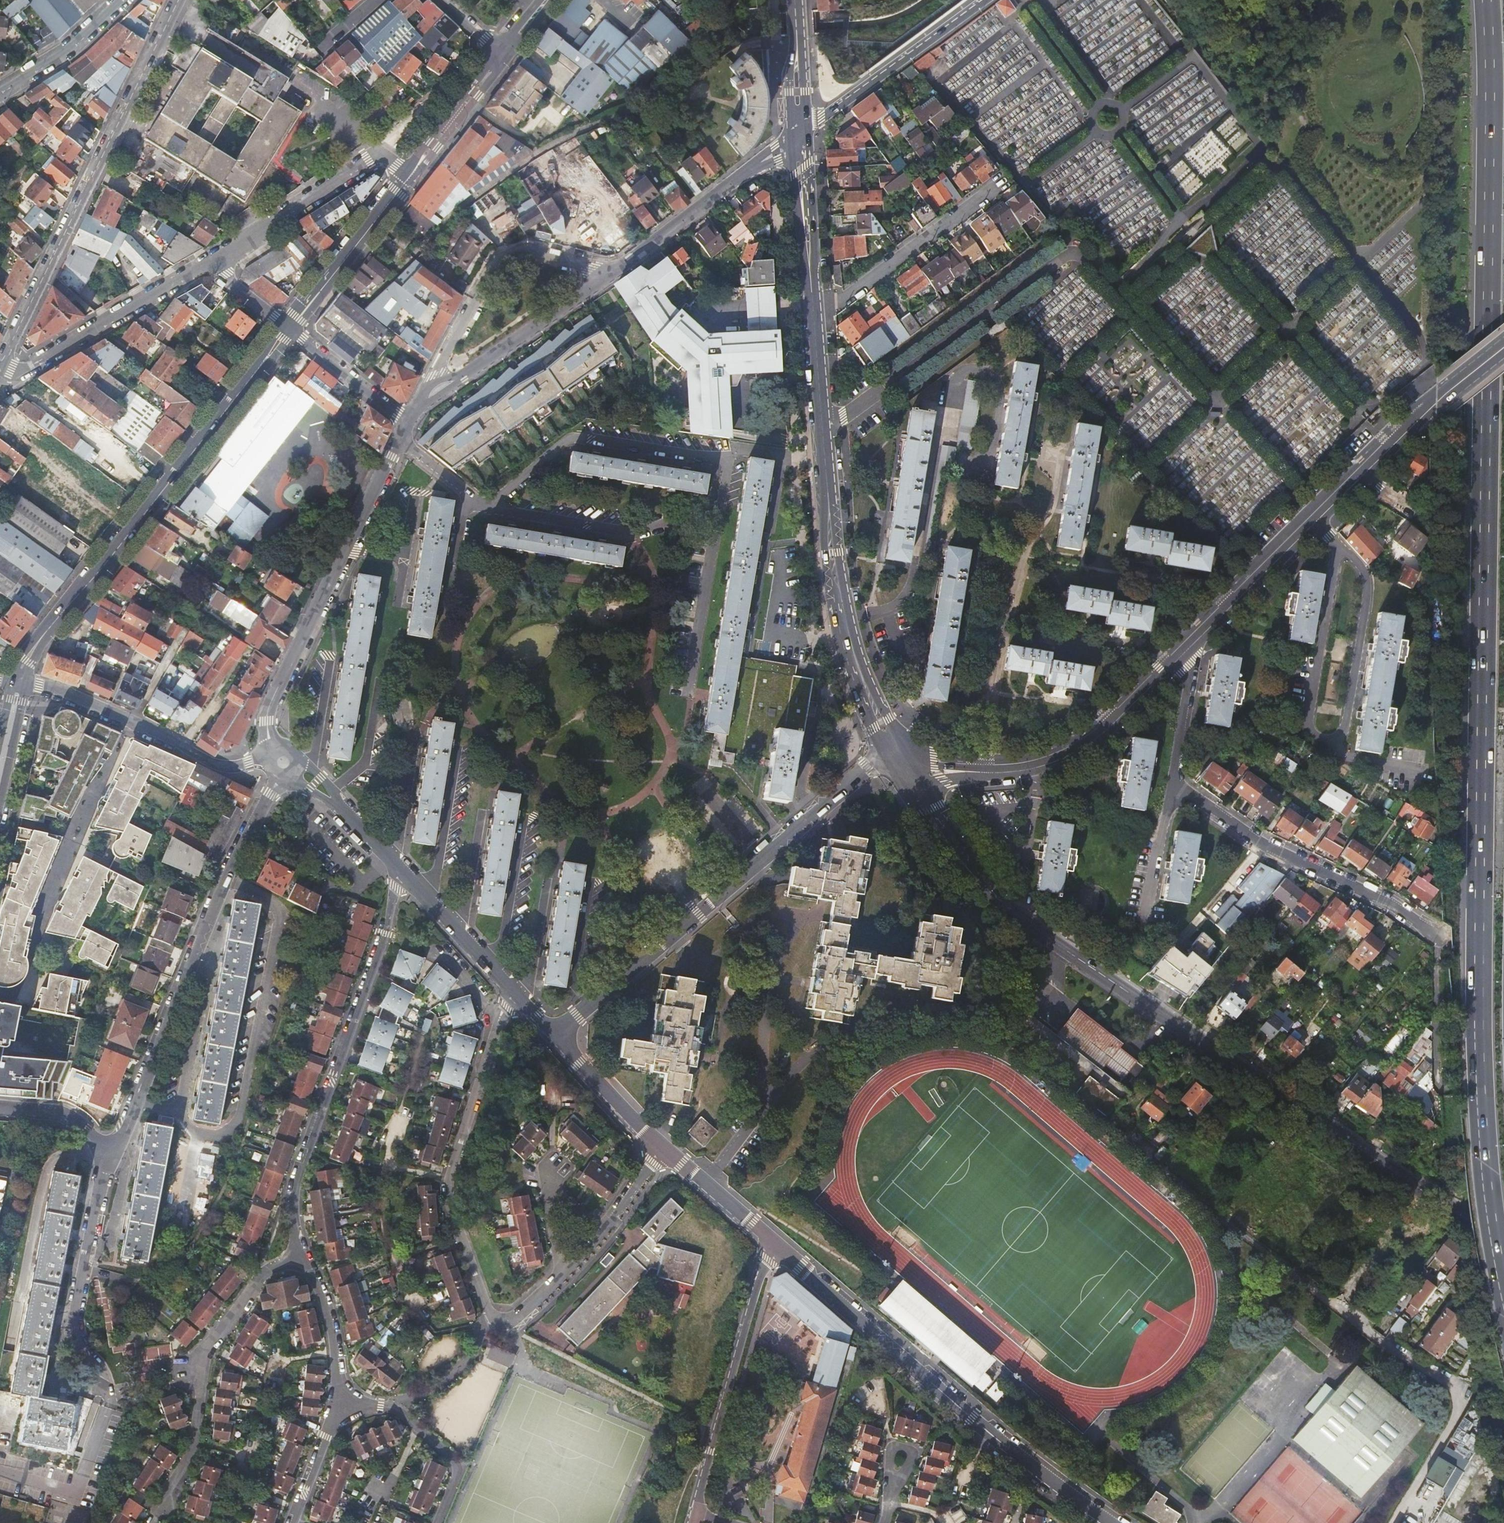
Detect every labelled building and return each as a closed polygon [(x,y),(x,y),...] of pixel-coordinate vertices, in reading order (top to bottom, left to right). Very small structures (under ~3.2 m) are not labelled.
[(2,11),(9,18),(10,20),(30,4),(27,0),(15,0),(2,11)] [(82,17),(81,17),(68,0),(27,0),(30,4),(48,26),(58,39),(82,17)] [(81,17),(85,13),(74,0),(68,0),(81,17)] [(118,23),(144,41),(150,28),(137,19),(148,9),(157,15),(165,0),(143,0),(118,23)] [(275,1),(282,11),(288,6),(291,10),(297,5),(293,0),(294,0),(275,0),(275,1)] [(333,24),(338,20),(331,12),(340,4),(336,0),(316,0),(314,2),(311,5),(320,16),(323,19),(326,16),(333,24)] [(361,0),(342,0),(340,1),(349,10),(361,0)] [(393,5),(406,19),(422,4),(418,0),(398,0),(393,5)] [(548,27),(549,27),(559,35),(587,0),(569,0),(548,27)] [(638,6),(642,2),(654,14),(633,35),(666,67),(696,46),(648,0),(632,0),(638,6)] [(818,10),(836,10),(835,0),(817,0),(818,10)] [(1008,0),(1002,0),(996,4),(1005,18),(1015,10),(1008,0)] [(391,2),(353,34),(355,38),(367,51),(380,67),(387,74),(390,71),(408,53),(418,42),(422,38),(415,30),(406,19),(393,5),(391,2)] [(436,6),(415,30),(422,38),(445,14),(436,6)] [(20,62),(36,52),(26,40),(11,21),(7,24),(8,19),(1,17),(2,11),(0,10),(0,38),(5,39),(4,44),(5,46),(7,46),(20,62)] [(302,113),(277,97),(289,79),(238,48),(250,29),(219,10),(196,46),(187,40),(171,65),(181,71),(165,95),(121,166),(135,175),(176,201),(195,171),(245,202),(302,113)] [(9,18),(2,11),(1,17),(8,19),(7,24),(11,21),(10,20),(9,18)] [(454,22),(445,14),(422,38),(418,42),(428,50),(454,22)] [(323,19),(320,16),(314,21),(323,33),(330,27),(323,19)] [(704,33),(709,29),(700,17),(687,27),(696,39),(698,38),(700,40),(706,35),(704,33)] [(304,49),(310,44),(305,37),(300,41),(269,20),(260,36),(293,58),(301,45),(304,49)] [(144,41),(118,23),(104,37),(117,50),(119,47),(121,49),(123,47),(136,57),(144,41)] [(47,46),(58,39),(48,26),(41,30),(40,34),(47,46)] [(559,35),(549,27),(535,46),(549,57),(563,39),(559,35)] [(26,40),(36,52),(44,48),(37,37),(34,35),(26,40)] [(615,79),(635,94),(658,68),(661,71),(666,67),(633,35),(617,52),(608,62),(602,69),(615,79)] [(117,50),(104,37),(86,55),(64,71),(81,85),(94,95),(111,109),(130,69),(121,64),(115,59),(120,54),(117,50)] [(349,42),(336,53),(348,67),(367,51),(355,38),(350,42),(349,42)] [(5,46),(19,63),(20,62),(7,46),(5,46)] [(944,54),(938,46),(912,65),(921,76),(936,65),(937,64),(935,60),(944,54)] [(764,96),(760,50),(745,53),(728,66),(735,75),(730,78),(731,80),(730,80),(733,86),(740,83),(743,94),(743,103),(739,116),(737,120),(731,117),(728,122),(733,127),(724,135),(737,153),(746,145),(752,138),(760,123),(762,115),(764,106),(764,96)] [(602,69),(608,62),(597,52),(590,60),(602,69)] [(336,53),(314,72),(336,85),(352,72),(348,67),(336,53)] [(422,61),(408,53),(390,71),(416,91),(420,85),(410,77),(415,71),(417,73),(419,70),(416,68),(422,61)] [(126,58),(120,54),(115,59),(121,64),(126,58)] [(448,63),(435,55),(428,67),(440,76),(448,63)] [(525,58),(520,65),(527,70),(532,64),(525,58)] [(615,79),(602,69),(590,60),(590,59),(560,96),(585,116),(593,106),(592,100),(597,100),(602,94),(602,89),(607,88),(615,79)] [(519,64),(486,107),(513,124),(519,116),(522,118),(541,94),(539,92),(544,84),(538,79),(527,70),(520,65),(519,64)] [(532,64),(527,70),(538,79),(543,73),(532,64)] [(936,65),(921,76),(928,84),(942,74),(936,65)] [(920,79),(910,66),(901,73),(911,86),(920,79)] [(387,74),(380,67),(363,84),(369,91),(387,74)] [(81,85),(64,71),(42,84),(51,91),(58,86),(60,88),(66,84),(70,87),(73,84),(79,88),(81,85)] [(55,126),(62,118),(71,108),(51,91),(42,84),(25,94),(32,103),(46,94),(49,98),(53,100),(51,103),(56,107),(47,117),(39,110),(33,116),(49,132),(50,131),(55,126)] [(889,101),(880,89),(873,94),(874,95),(887,113),(888,114),(892,120),(899,116),(889,101)] [(111,109),(94,95),(92,99),(94,101),(90,106),(106,119),(111,109)] [(859,121),(865,129),(887,113),(874,95),(851,111),(859,121)] [(912,113),(922,126),(929,121),(933,128),(934,127),(943,121),(945,123),(954,117),(947,107),(944,109),(942,106),(941,107),(935,100),(921,111),(919,108),(912,113)] [(0,118),(0,123),(12,135),(22,125),(9,111),(0,118)] [(892,120),(888,114),(884,118),(885,120),(883,122),(890,132),(898,127),(892,120)] [(479,115),(442,162),(466,189),(471,194),(476,191),(514,164),(533,151),(493,126),(492,126),(479,115)] [(49,132),(33,116),(25,125),(42,140),(49,132)] [(66,121),(62,118),(55,126),(82,148),(94,134),(81,124),(71,136),(68,134),(69,133),(68,130),(62,125),(66,121)] [(865,129),(859,121),(851,127),(836,138),(840,144),(840,151),(855,150),(862,149),(862,147),(864,145),(872,139),(865,129)] [(936,130),(945,123),(943,121),(934,127),(936,130)] [(12,135),(0,123),(0,145),(12,135)] [(922,161),(928,156),(922,148),(928,143),(914,123),(907,128),(906,127),(901,132),(922,161)] [(82,148),(55,126),(50,131),(65,144),(57,152),(70,163),(78,159),(75,156),(82,148)] [(900,131),(898,127),(890,132),(893,136),(900,131)] [(938,149),(943,145),(931,129),(926,132),(938,149)] [(583,147),(577,139),(564,148),(569,156),(583,147)] [(713,156),(705,146),(691,157),(704,174),(707,177),(719,168),(711,157),(713,156)] [(840,151),(826,152),(827,158),(827,166),(838,166),(838,164),(846,163),(856,163),(855,150),(840,151)] [(608,180),(589,155),(574,167),(586,182),(596,173),(598,176),(597,177),(603,184),(608,180)] [(694,181),(704,174),(691,157),(690,156),(680,163),(683,166),(691,178),(694,181)] [(970,167),(983,184),(988,181),(984,176),(987,174),(992,170),(982,157),(970,167)] [(575,174),(561,158),(538,171),(549,191),(561,183),(568,194),(584,185),(575,174)] [(74,174),(56,159),(46,171),(64,186),(74,174)] [(26,165),(22,162),(15,170),(19,173),(26,165)] [(442,162),(410,203),(413,206),(435,223),(437,226),(441,222),(432,214),(439,205),(443,209),(448,214),(458,204),(471,194),(466,189),(442,162)] [(896,180),(900,177),(891,165),(886,166),(896,180)] [(696,195),(701,191),(691,178),(683,166),(677,171),(696,195)] [(902,172),(898,166),(894,169),(899,175),(902,172)] [(858,187),(857,167),(856,167),(846,168),(838,168),(838,179),(841,179),(841,187),(843,187),(844,188),(858,187)] [(976,181),(967,169),(954,179),(962,190),(976,181)] [(544,218),(552,232),(553,233),(564,233),(561,217),(535,172),(521,180),(532,198),(544,218)] [(362,203),(382,177),(376,173),(352,188),(360,200),(362,203)] [(951,198),(956,204),(962,199),(943,173),(937,177),(941,181),(928,191),(919,177),(911,183),(917,191),(934,214),(940,210),(939,207),(951,198)] [(911,183),(904,174),(900,177),(896,180),(893,182),(884,189),(890,198),(891,199),(909,186),(914,193),(917,191),(911,183)] [(646,176),(630,188),(634,194),(643,204),(658,192),(646,176)] [(55,189),(39,177),(24,195),(36,206),(40,208),(50,198),(49,197),(55,189)] [(884,189),(893,182),(890,177),(879,178),(880,189),(884,189)] [(678,185),(674,179),(661,189),(665,195),(678,185)] [(624,200),(608,180),(603,184),(609,193),(611,196),(613,196),(615,199),(606,205),(617,219),(629,209),(623,201),(624,200)] [(681,206),(689,200),(678,185),(665,195),(664,195),(674,208),(679,204),(681,206)] [(471,223),(504,199),(497,187),(462,213),(467,218),(467,219),(471,223)] [(127,200),(108,188),(94,218),(114,228),(127,200)] [(360,200),(352,188),(339,197),(346,209),(360,200)] [(583,207),(594,197),(586,188),(575,197),(583,207)] [(891,199),(890,198),(889,199),(883,190),(877,194),(885,206),(893,201),(891,199)] [(763,191),(754,198),(765,211),(770,211),(769,194),(763,191)] [(915,220),(922,229),(937,218),(934,214),(917,191),(914,193),(907,198),(911,204),(913,203),(920,213),(914,218),(915,220)] [(1040,211),(1023,192),(1018,196),(1018,195),(1011,200),(1011,201),(1008,203),(1007,208),(1009,209),(1020,224),(1021,225),(1040,211)] [(611,196),(609,193),(601,198),(606,205),(615,199),(613,196),(611,196)] [(845,193),(845,214),(864,214),(863,193),(845,193)] [(650,222),(654,219),(643,204),(634,194),(629,198),(635,207),(638,205),(639,208),(633,212),(644,227),(650,222)] [(346,209),(339,197),(329,204),(339,219),(348,212),(346,209)] [(524,231),(544,218),(532,198),(521,205),(522,207),(517,210),(521,217),(517,220),(524,231)] [(765,211),(754,198),(734,213),(742,223),(745,227),(765,211)] [(339,219),(329,204),(319,210),(329,225),(339,219)] [(871,214),(872,216),(882,209),(879,204),(870,212),(871,214)] [(1002,204),(987,216),(997,229),(1012,217),(1007,211),(1002,204)] [(602,205),(589,218),(611,246),(626,235),(602,205)] [(46,214),(40,208),(36,206),(23,220),(33,230),(46,214)] [(435,223),(413,206),(404,217),(425,235),(435,223)] [(448,214),(443,209),(439,213),(444,218),(448,214)] [(516,218),(511,209),(506,212),(507,213),(494,221),(499,229),(502,227),(504,229),(507,227),(506,225),(516,218)] [(1020,224),(1009,209),(1007,211),(1012,217),(997,229),(1003,237),(1020,224)] [(203,248),(143,210),(137,221),(171,244),(162,258),(174,266),(203,248)] [(329,225),(319,210),(310,216),(320,231),(329,225)] [(1046,218),(1040,211),(1021,225),(1022,226),(1036,216),(1041,221),(1046,218)] [(986,215),(985,213),(970,224),(972,227),(986,215)] [(94,218),(87,214),(73,245),(104,257),(117,235),(126,240),(121,249),(151,279),(164,271),(132,237),(114,228),(94,218)] [(865,236),(887,235),(872,216),(871,214),(842,216),(842,224),(857,224),(862,224),(862,236),(865,236)] [(987,216),(986,215),(972,227),(991,252),(1006,241),(1003,237),(997,229),(987,216)] [(320,231),(310,216),(300,222),(310,236),(301,238),(293,230),(278,243),(281,246),(300,267),(302,269),(316,257),(318,258),(332,240),(320,231)] [(27,229),(16,217),(9,224),(22,236),(27,229)] [(207,245),(220,228),(203,218),(201,220),(203,222),(192,235),(207,245)] [(909,224),(916,233),(922,229),(915,220),(909,224)] [(758,244),(745,227),(742,223),(729,232),(732,236),(729,239),(735,245),(736,244),(739,247),(747,241),(749,243),(746,260),(743,262),(748,269),(754,269),(758,244)] [(745,227),(758,244),(771,243),(770,225),(745,227)] [(711,258),(727,246),(711,226),(695,238),(711,258)] [(1219,261),(1211,227),(1185,252),(1219,261)] [(465,269),(483,243),(465,231),(447,258),(465,269)] [(393,241),(403,249),(410,242),(399,234),(393,241)] [(981,251),(969,234),(961,240),(960,238),(951,245),(956,251),(968,267),(977,259),(974,255),(981,251)] [(865,236),(862,236),(858,236),(834,237),(836,262),(868,257),(865,236)] [(42,251),(28,238),(14,252),(19,257),(28,265),(42,251)] [(3,241),(0,244),(0,249),(6,255),(11,249),(3,241)] [(300,267),(281,246),(245,269),(241,278),(271,303),(284,302),(288,297),(272,284),(300,267)] [(681,250),(668,260),(682,278),(690,271),(684,263),(688,259),(681,250)] [(955,280),(969,269),(968,267),(956,251),(941,261),(955,280)] [(984,254),(981,251),(974,255),(977,259),(984,254)] [(627,279),(615,287),(653,341),(678,313),(674,309),(672,311),(662,296),(683,280),(682,278),(668,260),(662,252),(661,253),(667,261),(646,276),(637,272),(632,275),(633,277),(628,281),(627,279)] [(661,253),(637,272),(646,276),(667,261),(661,253)] [(372,258),(369,256),(363,263),(366,265),(372,258)] [(19,257),(4,287),(2,285),(0,288),(17,303),(33,271),(28,265),(19,257)] [(366,265),(363,263),(346,284),(357,292),(360,290),(372,280),(377,286),(379,284),(391,273),(385,268),(372,258),(366,265)] [(695,268),(688,259),(684,263),(690,271),(695,268)] [(941,261),(940,259),(922,271),(937,293),(955,280),(941,261)] [(415,333),(408,343),(408,344),(428,359),(463,296),(415,261),(414,263),(396,281),(395,280),(376,297),(373,301),(365,310),(385,326),(401,306),(418,319),(427,308),(423,304),(428,298),(432,292),(444,300),(440,306),(443,308),(432,328),(430,332),(426,340),(425,340),(415,333)] [(82,273),(64,262),(57,276),(68,287),(82,273)] [(840,266),(833,266),(834,284),(841,288),(842,288),(840,266)] [(909,297),(917,292),(927,285),(929,283),(917,266),(897,280),(909,297)] [(753,287),(753,271),(740,272),(741,288),(745,287),(753,287)] [(68,287),(57,276),(28,338),(36,346),(85,318),(61,296),(68,287)] [(875,288),(884,301),(889,297),(880,284),(878,286),(875,288)] [(927,285),(917,292),(920,295),(930,289),(927,285)] [(774,288),(774,286),(753,287),(745,287),(747,303),(768,301),(774,288)] [(9,319),(17,303),(0,288),(0,311),(9,319)] [(747,303),(748,323),(766,322),(765,316),(776,315),(775,303),(774,288),(768,301),(747,303)] [(886,309),(889,307),(884,301),(875,288),(872,290),(886,309)] [(330,342),(328,345),(350,362),(363,345),(370,351),(371,351),(378,341),(388,329),(359,306),(340,292),(315,324),(316,331),(330,342)] [(444,300),(432,292),(428,298),(440,306),(444,300)] [(195,303),(184,294),(176,299),(190,309),(195,303)] [(910,337),(948,308),(940,298),(912,319),(908,313),(898,320),(910,337)] [(190,309),(176,299),(165,313),(163,312),(159,317),(172,327),(179,333),(187,321),(185,320),(192,310),(190,309)] [(85,303),(82,306),(90,314),(95,312),(85,303)] [(855,346),(895,316),(889,307),(886,309),(881,313),(881,314),(884,318),(878,322),(868,330),(865,326),(856,314),(840,326),(855,346)] [(254,323),(238,311),(226,327),(242,339),(254,323)] [(172,327),(159,317),(152,313),(135,323),(155,338),(161,330),(167,334),(172,327)] [(778,349),(776,315),(765,316),(766,322),(748,323),(749,335),(707,338),(678,313),(653,341),(649,346),(679,371),(683,366),(689,371),(692,426),(729,425),(727,388),(737,387),(739,383),(737,379),(736,379),(736,374),(744,373),(780,371),(779,354),(774,354),(773,349),(778,349)] [(881,314),(865,326),(868,330),(878,322),(884,318),(881,314)] [(869,367),(910,337),(898,320),(895,316),(855,346),(852,348),(867,368),(869,367)] [(454,408),(418,443),(431,453),(451,469),(472,455),(479,465),(497,453),(490,442),(527,417),(535,427),(553,415),(545,404),(583,379),(590,389),(608,377),(601,366),(623,351),(606,326),(600,330),(591,317),(574,328),(576,331),(569,335),(568,333),(565,331),(552,344),(549,342),(535,355),(518,366),(520,369),(514,373),(513,371),(509,369),(497,382),(493,380),(480,393),(463,404),(465,407),(458,411),(457,410),(454,408)] [(1003,320),(986,332),(992,340),(1009,328),(1003,320)] [(144,353),(155,338),(135,323),(124,339),(144,353)] [(406,327),(399,336),(408,343),(415,333),(406,327)] [(404,349),(408,344),(408,343),(399,336),(397,335),(392,341),(404,349)] [(118,359),(122,353),(105,340),(81,354),(98,366),(107,372),(119,359),(118,359)] [(379,358),(387,348),(378,341),(371,351),(379,358)] [(404,349),(425,364),(428,359),(408,344),(404,349)] [(196,369),(169,349),(152,371),(149,368),(147,371),(166,385),(171,378),(176,382),(178,379),(173,376),(182,365),(186,369),(185,370),(202,383),(201,384),(213,393),(219,385),(196,369)] [(98,366),(81,354),(39,379),(47,386),(59,395),(62,391),(72,377),(73,378),(75,374),(81,378),(87,381),(88,380),(98,366)] [(219,362),(207,354),(196,369),(219,385),(224,378),(221,376),(227,368),(219,362)] [(236,362),(224,354),(219,362),(227,368),(230,370),(236,362)] [(340,407),(349,390),(331,375),(330,374),(313,361),(296,382),(294,384),(314,400),(334,415),(340,407)] [(385,379),(381,387),(398,400),(406,399),(419,375),(414,372),(415,370),(415,369),(412,367),(413,365),(405,361),(402,366),(400,365),(395,362),(385,379)] [(1037,367),(1016,363),(995,485),(1017,488),(1021,461),(1025,462),(1025,458),(1026,455),(1022,454),(1031,401),(1035,402),(1036,395),(1032,394),(1037,367)] [(139,379),(146,370),(137,364),(131,373),(139,379)] [(369,366),(364,373),(381,387),(385,379),(369,366)] [(166,385),(147,371),(146,370),(139,379),(173,404),(164,415),(166,417),(183,430),(199,410),(166,385)] [(240,495),(314,400),(294,384),(289,380),(277,371),(241,416),(242,417),(247,420),(225,448),(229,451),(223,458),(199,489),(196,487),(179,507),(199,520),(203,523),(214,529),(223,514),(234,520),(223,536),(225,537),(237,545),(243,549),(269,517),(240,495)] [(78,382),(73,378),(72,377),(62,391),(66,399),(109,431),(124,411),(94,388),(96,385),(88,380),(87,381),(81,378),(78,382)] [(963,414),(957,448),(972,451),(984,383),(969,381),(963,414)] [(9,398),(16,407),(23,401),(17,392),(9,398)] [(146,403),(136,395),(124,411),(109,431),(137,451),(142,445),(148,449),(150,446),(164,456),(183,430),(166,417),(157,428),(146,420),(142,426),(133,420),(146,403)] [(45,416),(25,401),(16,409),(29,419),(38,425),(45,416)] [(361,437),(380,450),(390,428),(389,420),(369,405),(360,421),(367,425),(361,437)] [(334,415),(354,431),(358,426),(357,424),(355,422),(356,420),(353,418),(352,420),(346,415),(348,412),(340,407),(334,415)] [(916,412),(916,410),(913,410),(912,412),(911,411),(886,559),(907,562),(911,541),(912,541),(914,533),(913,533),(919,493),(920,493),(922,485),(921,485),(927,445),(929,445),(930,437),(929,436),(932,415),(931,415),(931,413),(928,412),(928,414),(916,412)] [(242,417),(215,451),(223,458),(229,451),(225,448),(247,420),(242,417)] [(38,425),(29,419),(20,431),(32,439),(40,427),(38,425)] [(20,454),(26,444),(0,425),(0,440),(20,454)] [(80,440),(59,425),(52,435),(72,451),(80,440)] [(692,426),(692,427),(693,434),(730,439),(729,425),(692,426)] [(1078,425),(1057,546),(1079,550),(1084,523),(1087,524),(1088,517),(1085,516),(1094,463),(1098,463),(1099,456),(1095,456),(1100,428),(1078,425)] [(8,485),(27,459),(20,454),(0,440),(0,450),(15,460),(5,474),(0,471),(0,479),(4,482),(8,485)] [(954,463),(957,448),(949,447),(943,446),(925,555),(931,556),(947,462),(954,463)] [(705,495),(708,476),(689,472),(690,469),(689,469),(689,467),(684,466),(683,468),(682,472),(644,465),(644,461),(644,459),(639,458),(638,460),(637,460),(637,464),(598,457),(599,454),(598,454),(599,452),(593,451),(593,453),(592,453),(592,456),(572,453),(569,472),(705,495)] [(1427,475),(1427,471),(1421,468),(1426,459),(1418,454),(1408,470),(1424,480),(1427,475)] [(764,799),(787,803),(792,772),(797,773),(798,766),(793,765),(798,735),(804,736),(807,717),(815,718),(817,707),(812,707),(812,702),(810,702),(813,680),(794,677),(796,668),(740,658),(743,638),(748,638),(749,632),(744,631),(755,570),(759,571),(761,564),(756,563),(766,501),(771,502),(772,495),(767,494),(773,463),(749,459),(703,731),(714,733),(710,760),(733,764),(735,755),(765,760),(764,767),(769,768),(764,799)] [(431,498),(447,500),(448,492),(432,490),(431,498)] [(65,565),(84,539),(20,494),(2,520),(65,565)] [(447,500),(431,498),(430,498),(425,529),(420,528),(419,535),(424,535),(413,596),(408,596),(407,602),(412,603),(407,634),(430,638),(453,501),(447,500)] [(174,504),(164,516),(190,533),(196,525),(199,520),(179,507),(174,504)] [(73,571),(65,565),(2,520),(0,519),(0,556),(25,573),(56,595),(73,571)] [(159,522),(144,541),(178,563),(181,557),(171,551),(173,547),(170,545),(172,543),(175,545),(176,542),(173,541),(178,534),(159,522)] [(214,529),(203,523),(199,527),(222,541),(225,537),(223,536),(214,529)] [(621,567),(624,548),(604,545),(605,542),(604,541),(605,539),(599,538),(599,540),(598,540),(597,544),(559,537),(559,534),(559,532),(554,531),(553,533),(552,536),(514,530),(514,526),(513,526),(514,524),(508,523),(508,525),(507,525),(507,529),(487,525),(484,544),(621,567)] [(1414,556),(1426,539),(1407,525),(1394,541),(1414,556)] [(1394,541),(1407,525),(1406,525),(1394,541)] [(1124,550),(1165,557),(1164,564),(1206,571),(1210,550),(1191,547),(1191,545),(1183,544),(1183,545),(1169,543),(1170,536),(1156,534),(1156,532),(1148,531),(1148,532),(1128,529),(1124,550)] [(1357,552),(1368,564),(1380,553),(1358,530),(1346,541),(1357,552)] [(144,541),(132,557),(167,581),(178,564),(178,563),(144,541)] [(278,548),(272,544),(266,552),(272,556),(278,548)] [(243,549),(237,545),(228,559),(243,568),(252,554),(243,549)] [(923,697),(944,701),(947,678),(949,679),(950,670),(949,670),(955,630),(957,630),(958,623),(957,622),(964,582),(965,583),(967,574),(965,574),(969,552),(948,549),(923,697)] [(7,599),(25,573),(0,556),(0,593),(7,599)] [(286,560),(279,571),(284,575),(291,564),(286,560)] [(207,570),(198,564),(195,570),(204,576),(207,570)] [(110,586),(137,601),(138,597),(134,595),(145,578),(126,565),(110,586)] [(1405,566),(1397,581),(1410,588),(1419,573),(1405,566)] [(279,571),(275,569),(265,585),(285,599),(296,583),(284,575),(279,571)] [(1311,643),(1317,613),(1318,606),(1323,575),(1300,571),(1288,639),(1311,643)] [(348,761),(379,578),(357,575),(353,602),(350,602),(350,603),(348,602),(347,608),(349,608),(349,609),(352,609),(343,663),(340,662),(340,663),(338,663),(337,668),(339,668),(339,669),(341,670),(333,723),(330,723),(328,723),(327,728),(329,729),(329,730),(332,730),(327,757),(348,761)] [(311,591),(305,588),(299,599),(305,602),(311,591)] [(1122,605),(1109,603),(1110,596),(1096,593),(1096,592),(1088,590),(1088,592),(1068,588),(1065,609),(1106,617),(1104,624),(1146,631),(1150,611),(1130,607),(1130,606),(1122,604),(1122,605)] [(263,606),(267,608),(275,597),(271,594),(263,606)] [(47,605),(35,595),(23,610),(37,619),(47,605)] [(234,600),(226,595),(218,608),(225,612),(239,621),(247,609),(234,600)] [(94,603),(100,607),(109,612),(111,607),(113,604),(101,597),(94,603)] [(267,608),(261,618),(278,629),(292,608),(275,597),(267,608)] [(142,607),(131,602),(122,619),(132,625),(142,607)] [(84,614),(95,625),(100,607),(94,603),(84,614)] [(16,604),(0,624),(0,638),(14,648),(37,619),(23,610),(16,604)] [(132,625),(122,619),(118,617),(109,612),(100,607),(95,625),(94,629),(113,638),(132,648),(136,650),(160,663),(170,646),(169,645),(142,630),(132,625)] [(109,612),(118,617),(121,612),(111,607),(109,612)] [(132,625),(142,630),(147,622),(148,619),(152,613),(142,607),(132,625)] [(229,633),(243,642),(245,639),(260,617),(247,609),(239,621),(225,612),(217,625),(229,633)] [(195,624),(201,615),(195,611),(194,610),(188,619),(195,624)] [(1379,612),(1373,643),(1372,651),(1361,711),(1360,719),(1355,749),(1378,753),(1402,616),(1379,612)] [(280,647),(283,649),(289,636),(278,629),(261,618),(260,617),(245,639),(258,648),(266,634),(282,644),(280,647)] [(183,627),(174,622),(166,636),(170,637),(177,638),(183,627)] [(190,630),(181,646),(187,649),(194,654),(204,639),(190,630)] [(223,652),(236,660),(247,645),(243,642),(229,633),(226,637),(231,640),(226,647),(223,652)] [(132,648),(113,638),(106,652),(125,662),(132,648)] [(217,648),(223,652),(226,647),(211,638),(209,643),(217,648)] [(181,646),(177,653),(182,656),(187,649),(181,646)] [(1227,656),(1216,654),(1211,685),(1210,692),(1204,723),(1228,727),(1241,649),(1229,647),(1227,656)] [(216,662),(223,652),(217,648),(210,659),(216,662)] [(1062,665),(1049,662),(1050,655),(1036,653),(1036,651),(1029,650),(1028,651),(1008,648),(1005,669),(1046,676),(1045,684),(1087,690),(1090,669),(1070,666),(1070,665),(1062,664),(1062,665)] [(274,663),(256,650),(248,662),(252,664),(268,673),(274,663)] [(42,674),(78,685),(86,659),(74,655),(73,660),(68,658),(69,656),(67,655),(66,658),(48,652),(42,674)] [(208,664),(226,675),(236,660),(223,652),(216,662),(210,659),(206,656),(203,660),(208,664)] [(201,684),(214,692),(226,675),(208,664),(206,667),(210,670),(204,679),(192,671),(192,670),(181,663),(178,668),(186,674),(196,680),(201,684)] [(247,672),(263,680),(268,673),(252,664),(247,672)] [(118,679),(94,668),(86,687),(110,697),(111,696),(116,685),(118,679)] [(126,672),(114,697),(122,699),(122,701),(129,704),(130,702),(138,704),(148,687),(142,683),(143,681),(146,676),(137,673),(133,676),(126,672)] [(259,688),(263,680),(247,672),(243,680),(259,688)] [(196,680),(186,674),(174,693),(168,690),(166,692),(158,687),(148,704),(150,705),(154,708),(155,708),(156,711),(159,713),(162,712),(163,713),(168,716),(170,717),(179,705),(185,696),(196,680)] [(259,688),(243,680),(237,688),(248,695),(252,697),(255,693),(259,688)] [(190,699),(203,708),(214,692),(201,684),(190,699)] [(248,695),(237,688),(234,685),(227,697),(232,700),(242,706),(248,695)] [(237,744),(260,696),(255,693),(252,697),(248,695),(242,706),(220,741),(229,747),(237,744)] [(184,708),(190,699),(185,696),(179,705),(184,708)] [(192,722),(203,708),(190,699),(184,708),(179,705),(170,717),(192,722)] [(242,706),(232,700),(211,735),(220,741),(242,706)] [(410,725),(409,700),(396,701),(397,725),(410,725)] [(83,717),(61,707),(59,712),(56,715),(54,719),(44,717),(33,766),(56,771),(67,768),(51,802),(44,798),(27,794),(21,818),(44,823),(45,820),(52,821),(53,817),(58,818),(61,819),(62,822),(63,824),(65,824),(68,823),(79,801),(86,787),(98,763),(104,766),(108,761),(101,757),(104,750),(112,754),(122,734),(97,723),(91,737),(84,734),(70,763),(67,761),(67,759),(66,756),(64,754),(60,752),(57,752),(55,753),(53,754),(51,754),(54,748),(56,736),(61,738),(66,739),(70,739),(74,738),(78,735),(80,731),(82,726),(81,721),(83,717)] [(433,846),(453,724),(440,722),(440,719),(434,718),(433,721),(432,721),(427,748),(425,748),(423,748),(422,753),(424,754),(424,755),(426,755),(417,808),(415,808),(415,809),(413,808),(412,814),(414,814),(414,815),(416,815),(412,842),(433,846)] [(204,732),(196,743),(215,755),(218,751),(229,747),(220,741),(211,735),(206,732),(204,732)] [(57,752),(61,738),(56,736),(54,748),(51,754),(53,754),(55,753),(57,752)] [(1132,737),(1120,806),(1144,810),(1149,779),(1150,772),(1156,741),(1132,737)] [(121,839),(117,840),(117,842),(115,844),(114,846),(113,850),(114,853),(116,856),(110,869),(87,858),(85,864),(86,865),(82,873),(81,872),(73,886),(79,889),(76,895),(71,892),(60,912),(62,913),(59,921),(56,920),(50,933),(80,940),(81,941),(76,952),(78,953),(115,971),(121,958),(133,930),(144,903),(156,875),(162,859),(171,837),(163,832),(168,821),(187,785),(190,778),(181,773),(184,764),(181,763),(182,760),(167,753),(166,756),(160,754),(161,751),(138,741),(129,760),(131,761),(127,768),(125,767),(117,782),(122,785),(120,790),(115,787),(104,808),(106,809),(102,817),(100,815),(95,826),(124,833),(121,837),(121,839)] [(196,766),(182,760),(181,763),(184,764),(181,773),(190,778),(196,766)] [(1211,762),(1199,776),(1224,794),(1235,779),(1211,762)] [(1246,771),(1249,768),(1243,764),(1237,773),(1242,777),(1246,771)] [(196,766),(190,778),(206,786),(205,788),(207,789),(205,794),(212,797),(215,793),(221,796),(222,794),(239,802),(237,807),(234,805),(232,807),(227,814),(224,816),(208,843),(168,821),(163,832),(171,837),(208,858),(216,862),(243,811),(244,811),(254,792),(197,765),(196,766)] [(1312,780),(1315,774),(1308,770),(1304,776),(1312,780)] [(1242,777),(1234,788),(1254,803),(1267,786),(1246,771),(1242,777)] [(1358,775),(1352,771),(1341,789),(1347,793),(1358,775)] [(1341,789),(1339,788),(1330,783),(1318,799),(1340,812),(1351,796),(1347,793),(1341,789)] [(187,785),(168,821),(208,843),(224,816),(227,814),(232,807),(212,797),(205,794),(187,785)] [(1254,803),(1253,805),(1267,815),(1281,796),(1267,786),(1254,803)] [(86,787),(79,801),(88,788),(86,787)] [(1351,796),(1358,800),(1361,795),(1354,791),(1351,796)] [(506,877),(519,795),(497,792),(493,819),(491,818),(490,819),(488,819),(487,824),(489,824),(490,825),(492,826),(483,879),(481,879),(481,880),(479,879),(478,884),(480,885),(480,886),(482,886),(477,913),(499,917),(506,877)] [(1346,816),(1358,800),(1351,796),(1340,812),(1346,816)] [(1403,807),(1404,804),(1391,796),(1382,812),(1395,820),(1403,807)] [(1413,813),(1416,808),(1406,802),(1404,804),(1403,807),(1413,813)] [(1282,806),(1274,818),(1278,821),(1276,825),(1290,835),(1301,819),(1282,806)] [(1308,814),(1293,835),(1301,840),(1301,839),(1303,837),(1309,842),(1322,823),(1308,814)] [(1419,836),(1426,840),(1433,827),(1426,822),(1428,820),(1423,817),(1421,819),(1420,819),(1412,832),(1419,836)] [(1072,825),(1048,821),(1043,852),(1042,859),(1037,890),(1060,894),(1072,825)] [(1338,829),(1331,825),(1318,846),(1337,857),(1343,847),(1342,847),(1343,845),(1340,843),(1341,842),(1333,837),(1338,829)] [(0,926),(0,981),(13,984),(18,982),(21,969),(18,969),(19,964),(22,964),(30,928),(26,927),(28,920),(26,920),(27,915),(30,916),(51,867),(48,867),(50,862),(53,863),(58,849),(61,843),(47,836),(47,834),(19,828),(16,840),(29,842),(28,845),(20,864),(11,863),(9,874),(15,876),(14,879),(7,896),(0,926)] [(1170,862),(1169,868),(1164,900),(1188,904),(1199,835),(1176,831),(1170,862)] [(1341,853),(1362,868),(1371,854),(1355,842),(1357,839),(1353,836),(1341,853)] [(205,865),(208,858),(171,837),(162,859),(198,873),(202,864),(205,865)] [(303,844),(296,838),(289,846),(296,852),(303,844)] [(785,895),(809,899),(816,900),(817,894),(831,896),(827,922),(820,921),(812,968),(813,968),(810,984),(807,1005),(806,1009),(819,1011),(821,1011),(819,1020),(838,1023),(839,1014),(848,1015),(850,1001),(852,1001),(855,985),(857,985),(858,981),(859,977),(863,977),(871,979),(870,985),(885,987),(885,985),(900,987),(901,987),(916,989),(917,983),(918,979),(924,980),(932,982),(932,986),(931,994),(930,997),(935,998),(949,1000),(953,1001),(958,968),(956,968),(958,959),(957,959),(962,929),(947,926),(948,918),(942,917),(926,914),(922,914),(921,918),(918,935),(918,937),(916,937),(913,952),(911,952),(910,960),(897,958),(889,957),(876,955),(876,953),(875,953),(843,948),(847,928),(853,929),(861,881),(862,881),(864,873),(862,873),(865,857),(860,856),(860,854),(863,842),(845,839),(844,845),(840,845),(821,842),(817,865),(816,871),(790,867),(788,878),(785,895)] [(1373,855),(1364,869),(1377,879),(1379,877),(1383,880),(1391,868),(1385,864),(1389,859),(1381,853),(1377,858),(1373,855)] [(1437,864),(1431,859),(1426,866),(1433,871),(1437,864)] [(269,861),(257,883),(281,896),(293,873),(269,861)] [(547,957),(543,984),(565,987),(575,924),(585,866),(563,863),(559,890),(556,889),(556,890),(554,890),(553,895),(555,896),(555,897),(558,897),(554,919),(549,950),(547,950),(544,950),(543,955),(545,956),(547,957)] [(1279,874),(1259,863),(1237,888),(1244,894),(1238,901),(1231,895),(1214,914),(1220,920),(1216,924),(1234,940),(1248,923),(1251,918),(1272,893),(1284,878),(1286,877),(1279,874)] [(1397,863),(1387,878),(1399,887),(1410,872),(1397,863)] [(1432,876),(1422,869),(1407,889),(1428,904),(1437,890),(1427,883),(1432,876)] [(1303,894),(1284,878),(1272,893),(1291,909),(1303,894)] [(314,913),(315,913),(320,899),(295,885),(287,899),(314,913)] [(73,886),(71,892),(76,895),(79,889),(73,886)] [(164,910),(186,919),(194,898),(172,890),(164,910)] [(1319,905),(1304,893),(1303,894),(1291,909),(1291,910),(1305,922),(1319,905)] [(1340,928),(1353,913),(1335,899),(1323,913),(1332,921),(1330,923),(1333,925),(1334,923),(1340,928)] [(218,1125),(259,904),(234,900),(192,1120),(218,1125)] [(369,926),(372,916),(370,916),(372,909),(360,905),(358,911),(356,910),(352,921),(355,922),(355,921),(369,926)] [(1363,916),(1356,910),(1353,913),(1340,928),(1336,934),(1341,938),(1350,927),(1363,938),(1372,927),(1361,918),(1363,916)] [(1164,983),(1187,997),(1201,980),(1205,975),(1219,959),(1224,952),(1234,940),(1216,924),(1210,918),(1158,976),(1162,979),(1164,977),(1167,980),(1164,983)] [(1260,926),(1251,918),(1248,923),(1256,930),(1260,926)] [(154,939),(170,945),(178,926),(162,920),(154,939)] [(350,936),(366,942),(370,932),(367,931),(369,926),(355,921),(355,922),(351,933),(346,931),(344,936),(349,938),(350,936)] [(1287,927),(1280,922),(1277,927),(1283,932),(1287,927)] [(1382,945),(1368,933),(1356,948),(1370,960),(1382,945)] [(344,953),(361,958),(364,949),(361,948),(363,943),(366,944),(366,942),(350,936),(349,938),(345,948),(340,946),(338,952),(343,954),(344,953)] [(349,938),(344,936),(340,946),(345,948),(349,938)] [(1247,963),(1266,940),(1264,938),(1258,945),(1253,941),(1240,956),(1247,963)] [(160,973),(161,974),(169,954),(150,946),(142,966),(160,973)] [(424,958),(400,949),(391,974),(404,978),(420,971),(424,958)] [(1232,959),(1224,952),(1219,959),(1226,965),(1232,959)] [(357,969),(361,958),(344,953),(343,954),(340,963),(343,964),(341,970),(353,974),(355,968),(357,969)] [(1288,973),(1298,981),(1304,973),(1284,957),(1276,969),(1284,976),(1288,973)] [(1226,965),(1219,959),(1205,975),(1213,982),(1226,965)] [(437,963),(422,982),(442,999),(457,979),(437,963)] [(142,966),(140,965),(131,987),(152,995),(156,986),(155,985),(160,973),(142,966)] [(1243,968),(1235,978),(1240,983),(1246,975),(1243,972),(1245,970),(1243,968)] [(35,1009),(75,1017),(78,1002),(79,995),(83,996),(89,981),(50,974),(47,988),(42,987),(39,995),(42,996),(35,1009)] [(325,987),(346,995),(350,985),(348,984),(350,979),(336,974),(332,985),(326,983),(325,987)] [(669,1102),(689,1105),(693,1066),(691,1066),(693,1051),(694,1051),(695,1042),(699,1043),(700,1035),(701,1027),(696,1026),(704,981),(684,978),(661,974),(651,1034),(650,1043),(621,1038),(616,1067),(650,1073),(650,1069),(665,1072),(660,1100),(669,1102)] [(1281,979),(1275,974),(1262,989),(1268,994),(1281,979)] [(1205,975),(1201,980),(1215,991),(1218,986),(1213,982),(1205,975)] [(1254,994),(1263,984),(1260,981),(1258,984),(1256,983),(1250,991),(1254,994)] [(376,1022),(374,1021),(373,1021),(362,1053),(358,1065),(380,1073),(398,1025),(396,1024),(398,1016),(401,1018),(413,994),(392,983),(380,1006),(382,1007),(376,1022)] [(1185,1000),(1187,997),(1164,983),(1164,984),(1185,1000)] [(342,1007),(346,995),(325,987),(323,993),(328,995),(324,1005),(338,1010),(340,1006),(342,1007)] [(1217,1006),(1233,1020),(1241,1010),(1247,1003),(1241,999),(1239,996),(1230,990),(1217,1006)] [(32,1009),(35,1009),(42,996),(39,995),(32,1009)] [(469,995),(446,1002),(453,1027),(476,1020),(469,995)] [(1350,1005),(1355,1010),(1357,1008),(1363,1001),(1357,997),(1350,1005)] [(1371,1002),(1366,997),(1363,1001),(1357,1008),(1362,1012),(1371,1002)] [(1244,1012),(1253,1002),(1250,999),(1247,1003),(1241,1010),(1244,1012)] [(117,1021),(140,1030),(148,1011),(125,1002),(117,1021)] [(0,1003),(0,1047),(5,1048),(8,1045),(9,1040),(14,1041),(20,1007),(0,1003)] [(336,1024),(337,1024),(342,1012),(341,1011),(338,1010),(324,1005),(319,1018),(334,1023),(336,1024)] [(1220,1016),(1215,1012),(1207,1021),(1213,1025),(1220,1016)] [(1104,1073),(1118,1056),(1117,1055),(1115,1053),(1117,1050),(1072,1014),(1065,1024),(1055,1036),(1101,1070),(1100,1070),(1104,1073)] [(1283,1024),(1272,1015),(1260,1029),(1271,1038),(1283,1024)] [(309,1031),(330,1039),(334,1028),(332,1027),(334,1023),(319,1018),(316,1028),(311,1026),(309,1031)] [(428,1032),(432,1020),(426,1018),(421,1029),(428,1032)] [(133,1048),(140,1030),(117,1021),(110,1039),(133,1048)] [(1288,1032),(1294,1024),(1292,1023),(1290,1025),(1287,1022),(1283,1028),(1288,1032)] [(1368,1041),(1372,1036),(1360,1027),(1357,1031),(1368,1041)] [(1431,1032),(1425,1027),(1408,1048),(1418,1056),(1430,1042),(1426,1039),(1431,1032)] [(1301,1035),(1295,1030),(1282,1046),(1294,1056),(1302,1047),(1299,1044),(1301,1042),(1298,1040),(1301,1035)] [(327,1049),(330,1039),(309,1031),(307,1036),(312,1038),(308,1049),(322,1054),(324,1049),(327,1049)] [(477,1039),(454,1032),(438,1081),(461,1089),(477,1039)] [(1257,1056),(1264,1061),(1270,1054),(1272,1051),(1265,1046),(1257,1056)] [(318,1072),(320,1073),(324,1061),(306,1055),(302,1066),(302,1067),(318,1072)] [(98,1078),(113,1083),(121,1062),(107,1056),(98,1078)] [(1131,1066),(1118,1056),(1104,1073),(1117,1084),(1131,1066)] [(50,1060),(0,1057),(0,1088),(35,1091),(36,1082),(41,1082),(50,1060)] [(1391,1070),(1396,1063),(1392,1060),(1377,1078),(1380,1081),(1381,1082),(1391,1070)] [(1403,1099),(1411,1089),(1401,1081),(1411,1069),(1401,1061),(1394,1070),(1396,1072),(1395,1074),(1391,1070),(1381,1082),(1403,1099)] [(302,1066),(297,1065),(295,1069),(300,1071),(296,1082),(310,1087),(312,1082),(314,1083),(318,1072),(302,1067),(302,1066)] [(1142,1075),(1131,1066),(1117,1084),(1128,1092),(1142,1075)] [(1356,1103),(1371,1085),(1358,1074),(1360,1072),(1358,1071),(1348,1082),(1340,1092),(1356,1103)] [(1344,1077),(1337,1073),(1334,1076),(1341,1081),(1344,1077)] [(1435,1083),(1425,1074),(1411,1089),(1421,1099),(1435,1083)] [(1167,1078),(1162,1075),(1152,1088),(1153,1089),(1157,1087),(1159,1088),(1167,1078)] [(341,1126),(343,1127),(357,1132),(363,1117),(362,1116),(368,1101),(373,1103),(380,1088),(365,1082),(367,1079),(359,1076),(356,1082),(354,1083),(353,1086),(354,1088),(351,1094),(352,1095),(351,1098),(350,1099),(348,1102),(349,1103),(346,1110),(347,1111),(346,1114),(344,1114),(344,1117),(344,1120),(341,1126)] [(115,1094),(118,1086),(113,1083),(98,1078),(97,1077),(94,1085),(95,1086),(89,1102),(106,1109),(113,1093),(115,1094)] [(1121,1104),(1089,1078),(1076,1095),(1108,1120),(1121,1104)] [(287,1091),(285,1095),(291,1097),(307,1103),(311,1093),(308,1092),(310,1087),(296,1082),(293,1093),(287,1091)] [(1210,1096),(1194,1084),(1180,1101),(1196,1114),(1210,1096)] [(1376,1087),(1373,1084),(1371,1085),(1356,1103),(1355,1103),(1374,1117),(1378,1110),(1377,1088),(1376,1087)] [(1165,1106),(1151,1095),(1139,1110),(1143,1113),(1145,1111),(1157,1121),(1172,1104),(1169,1101),(1165,1106)] [(458,1105),(459,1098),(451,1096),(450,1099),(436,1096),(431,1112),(436,1113),(428,1144),(423,1143),(419,1160),(422,1161),(421,1164),(429,1166),(430,1163),(438,1165),(439,1162),(441,1161),(442,1157),(441,1156),(443,1149),(444,1150),(446,1142),(448,1141),(448,1138),(447,1137),(449,1130),(451,1129),(452,1126),(451,1125),(453,1118),(454,1118),(456,1111),(458,1110),(459,1107),(458,1105)] [(303,1115),(304,1115),(309,1103),(307,1103),(291,1097),(287,1109),(303,1115)] [(1223,1108),(1222,1107),(1220,1105),(1214,1101),(1205,1112),(1214,1119),(1223,1108)] [(1339,1111),(1344,1115),(1350,1109),(1343,1104),(1339,1111)] [(287,1109),(281,1125),(295,1130),(296,1125),(299,1125),(303,1115),(287,1109)] [(1232,1119),(1225,1113),(1221,1118),(1229,1124),(1232,1119)] [(1427,1132),(1434,1123),(1427,1117),(1425,1120),(1417,1114),(1410,1123),(1414,1126),(1415,1124),(1427,1132)] [(148,1262),(174,1118),(161,1116),(159,1126),(146,1123),(121,1257),(133,1260),(132,1263),(138,1264),(138,1261),(148,1262)] [(700,1116),(686,1132),(703,1147),(717,1131),(700,1116)] [(565,1127),(565,1128),(560,1134),(563,1136),(563,1138),(565,1140),(567,1140),(577,1150),(577,1152),(580,1154),(582,1154),(584,1156),(590,1150),(593,1153),(598,1147),(596,1144),(598,1141),(573,1119),(571,1121),(569,1119),(563,1125),(565,1127)] [(544,1137),(546,1134),(547,1133),(533,1120),(520,1134),(523,1137),(512,1149),(524,1160),(526,1158),(528,1158),(531,1155),(531,1153),(536,1148),(535,1147),(540,1142),(541,1142),(544,1139),(544,1137)] [(295,1130),(281,1125),(276,1140),(292,1146),(296,1136),(293,1135),(295,1130)] [(357,1132),(343,1127),(341,1130),(339,1130),(338,1134),(339,1136),(333,1149),(331,1150),(330,1152),(331,1155),(329,1158),(345,1164),(359,1133),(357,1132)] [(271,1154),(288,1161),(293,1147),(293,1146),(292,1146),(276,1140),(275,1141),(271,1153),(271,1154)] [(1191,1149),(1185,1143),(1176,1155),(1182,1160),(1191,1149)] [(1167,1150),(1162,1146),(1154,1156),(1159,1160),(1167,1150)] [(1297,1153),(1290,1147),(1275,1165),(1281,1171),(1297,1153)] [(1413,1161),(1422,1150),(1418,1147),(1412,1154),(1409,1152),(1406,1157),(1413,1161)] [(266,1168),(283,1175),(288,1161),(271,1154),(270,1156),(266,1168)] [(0,1158),(0,1166),(8,1168),(10,1160),(0,1158)] [(574,1178),(578,1180),(580,1182),(581,1184),(583,1185),(585,1185),(597,1193),(597,1195),(600,1197),(602,1197),(607,1201),(612,1194),(610,1192),(618,1179),(591,1160),(582,1172),(579,1171),(574,1178)] [(25,1164),(20,1161),(16,1166),(21,1169),(25,1164)] [(279,1185),(283,1175),(266,1168),(264,1167),(259,1183),(275,1189),(277,1184),(279,1185)] [(329,1261),(350,1258),(349,1252),(344,1253),(342,1240),(336,1240),(332,1215),(329,1190),(337,1189),(335,1176),(340,1175),(340,1169),(318,1173),(320,1191),(310,1192),(314,1218),(319,1244),(326,1244),(329,1261)] [(11,1394),(0,1392),(0,1495),(4,1496),(27,1503),(47,1508),(43,1522),(89,1522),(103,1483),(109,1468),(102,1466),(65,1458),(75,1407),(37,1399),(56,1300),(59,1284),(79,1177),(53,1173),(11,1394)] [(431,1196),(430,1181),(417,1183),(418,1195),(414,1195),(417,1228),(421,1228),(422,1240),(435,1239),(434,1224),(437,1223),(437,1219),(438,1217),(438,1214),(436,1213),(436,1207),(437,1205),(436,1202),(435,1201),(435,1196),(431,1196)] [(254,1199),(272,1205),(276,1195),(273,1193),(275,1189),(259,1183),(253,1199),(254,1199)] [(529,1202),(528,1195),(520,1196),(519,1193),(511,1195),(511,1198),(508,1198),(511,1215),(513,1215),(515,1226),(510,1227),(511,1236),(516,1235),(519,1247),(520,1247),(523,1263),(527,1263),(527,1267),(540,1264),(540,1260),(543,1259),(542,1252),(543,1250),(542,1247),(541,1246),(540,1243),(539,1243),(538,1240),(539,1239),(538,1235),(537,1234),(534,1220),(535,1218),(534,1215),(533,1214),(532,1211),(531,1211),(530,1208),(531,1206),(531,1203),(529,1202)] [(702,1255),(657,1243),(667,1233),(663,1229),(682,1209),(670,1197),(641,1228),(649,1236),(653,1240),(636,1258),(632,1254),(630,1252),(559,1327),(563,1330),(579,1345),(617,1304),(648,1271),(648,1270),(651,1267),(659,1269),(657,1275),(695,1284),(702,1255)] [(268,1217),(272,1205),(254,1199),(251,1210),(250,1211),(268,1217)] [(264,1227),(267,1218),(268,1217),(250,1211),(251,1210),(249,1210),(243,1226),(260,1231),(261,1226),(264,1227)] [(1305,1224),(1311,1216),(1307,1213),(1300,1220),(1305,1224)] [(1290,1223),(1294,1227),(1299,1222),(1294,1218),(1290,1223)] [(1446,1239),(1428,1225),(1420,1233),(1413,1242),(1420,1249),(1430,1238),(1440,1246),(1446,1239)] [(239,1242),(256,1248),(260,1238),(258,1236),(260,1231),(243,1226),(237,1242),(239,1243),(239,1242)] [(1420,1233),(1416,1229),(1407,1239),(1411,1242),(1420,1233)] [(636,1258),(653,1240),(649,1236),(632,1254),(636,1258)] [(1449,1241),(1438,1255),(1453,1267),(1464,1253),(1449,1241)] [(252,1260),(256,1248),(239,1242),(239,1243),(237,1248),(231,1246),(229,1251),(235,1253),(235,1254),(252,1260)] [(454,1259),(452,1256),(451,1255),(449,1251),(442,1254),(440,1251),(433,1254),(434,1257),(430,1259),(436,1274),(441,1273),(452,1304),(447,1306),(452,1321),(466,1316),(468,1319),(475,1316),(473,1310),(474,1308),(473,1305),(471,1305),(469,1297),(467,1298),(465,1291),(466,1290),(464,1286),(463,1285),(461,1279),(462,1278),(460,1274),(459,1274),(456,1267),(455,1267),(453,1260),(454,1259)] [(9,1272),(13,1257),(7,1255),(4,1271),(9,1272)] [(1388,1270),(1393,1264),(1389,1260),(1382,1267),(1387,1272),(1388,1270)] [(223,1276),(237,1287),(243,1279),(241,1278),(245,1273),(235,1265),(231,1269),(229,1268),(223,1276)] [(353,1270),(351,1265),(330,1272),(336,1290),(338,1290),(349,1322),(346,1323),(352,1341),(373,1334),(371,1328),(366,1330),(362,1318),(366,1317),(355,1283),(352,1284),(348,1272),(353,1270)] [(1461,1269),(1456,1265),(1443,1282),(1451,1288),(1455,1284),(1452,1281),(1461,1269)] [(533,1279),(536,1282),(543,1276),(540,1273),(533,1279)] [(777,1483),(782,1484),(780,1495),(802,1501),(851,1331),(786,1275),(773,1279),(770,1292),(825,1340),(812,1385),(806,1383),(801,1400),(806,1401),(791,1453),(790,1453),(789,1455),(790,1457),(789,1462),(787,1463),(787,1465),(788,1465),(787,1468),(782,1466),(777,1483)] [(1437,1289),(1443,1282),(1434,1275),(1407,1311),(1410,1314),(1405,1320),(1411,1325),(1413,1320),(1437,1289)] [(230,1295),(237,1287),(223,1276),(216,1284),(218,1285),(214,1290),(224,1298),(228,1293),(230,1295)] [(261,1296),(261,1299),(263,1308),(273,1306),(274,1309),(298,1304),(298,1301),(308,1299),(306,1287),(298,1288),(296,1280),(267,1286),(268,1294),(261,1296)] [(151,1293),(142,1285),(137,1290),(147,1299),(151,1293)] [(900,1286),(881,1308),(972,1387),(974,1385),(984,1393),(993,1382),(991,1378),(984,1372),(991,1365),(900,1286)] [(685,1292),(682,1306),(687,1307),(691,1294),(685,1292)] [(199,1306),(212,1316),(219,1308),(217,1307),(221,1302),(211,1295),(207,1299),(205,1297),(199,1306)] [(1369,1296),(1360,1306),(1366,1311),(1375,1301),(1369,1296)] [(205,1325),(212,1316),(199,1306),(192,1314),(194,1315),(190,1319),(200,1328),(204,1323),(205,1325)] [(309,1343),(321,1340),(319,1333),(320,1332),(319,1328),(318,1328),(315,1317),(316,1316),(315,1312),(314,1311),(313,1308),(297,1311),(300,1327),(297,1328),(302,1348),(310,1347),(309,1343)] [(1449,1311),(1422,1347),(1439,1359),(1465,1323),(1449,1311)] [(267,1322),(269,1319),(262,1315),(260,1318),(253,1313),(251,1316),(250,1316),(248,1319),(248,1321),(242,1330),(241,1330),(239,1333),(239,1335),(235,1341),(238,1343),(236,1345),(234,1346),(232,1349),(233,1350),(229,1356),(232,1358),(230,1361),(236,1366),(238,1363),(245,1368),(255,1354),(249,1350),(258,1336),(261,1338),(270,1324),(267,1322)] [(412,1322),(407,1315),(404,1317),(409,1325),(412,1322)] [(182,1344),(186,1347),(193,1338),(191,1336),(195,1331),(184,1322),(172,1335),(172,1336),(175,1338),(182,1344)] [(182,1344),(175,1338),(172,1342),(179,1348),(182,1344)] [(368,1351),(372,1346),(368,1343),(354,1361),(389,1389),(403,1371),(400,1368),(396,1373),(387,1366),(388,1364),(385,1362),(384,1363),(368,1351)] [(509,1367),(514,1355),(492,1345),(487,1358),(509,1367)] [(934,1355),(930,1359),(936,1365),(940,1360),(934,1355)] [(322,1375),(323,1366),(307,1364),(301,1414),(317,1416),(317,1411),(319,1411),(321,1408),(318,1407),(319,1395),(321,1395),(323,1392),(320,1391),(321,1378),(323,1378),(325,1375),(322,1375)] [(1331,1392),(1322,1385),(1302,1409),(1311,1416),(1290,1441),(1359,1499),(1422,1424),(1352,1367),(1331,1392)] [(239,1391),(242,1375),(233,1374),(234,1370),(226,1369),(225,1372),(222,1372),(221,1379),(219,1380),(219,1384),(220,1386),(220,1388),(216,1388),(215,1395),(213,1397),(213,1400),(214,1402),(213,1407),(211,1409),(211,1412),(212,1414),(211,1421),(214,1421),(214,1424),(212,1426),(212,1428),(213,1430),(212,1437),(220,1439),(220,1442),(228,1444),(229,1440),(232,1440),(235,1424),(228,1423),(232,1391),(239,1391)] [(1006,1393),(996,1384),(988,1394),(998,1402),(1006,1393)] [(396,1394),(402,1388),(399,1386),(393,1392),(396,1394)] [(178,1402),(175,1394),(160,1400),(171,1431),(186,1425),(184,1417),(187,1416),(184,1414),(182,1414),(179,1405),(181,1404),(181,1401),(178,1402)] [(912,1440),(916,1441),(918,1439),(925,1441),(927,1435),(930,1424),(913,1420),(914,1417),(898,1413),(892,1432),(894,1433),(900,1434),(901,1437),(905,1438),(906,1436),(912,1438),(912,1440)] [(284,1494),(291,1485),(291,1484),(294,1478),(291,1476),(292,1474),(294,1473),(295,1470),(294,1468),(299,1455),(301,1454),(303,1451),(302,1449),(303,1446),(300,1445),(301,1442),(303,1441),(304,1438),(303,1436),(306,1429),(299,1426),(300,1423),(292,1420),(291,1423),(287,1422),(281,1437),(287,1440),(268,1488),(284,1494)] [(402,1435),(394,1420),(389,1422),(388,1421),(385,1420),(386,1423),(375,1429),(374,1428),(370,1428),(372,1431),(360,1436),(359,1436),(355,1435),(357,1438),(350,1441),(357,1457),(402,1435)] [(874,1424),(867,1422),(865,1425),(862,1424),(857,1440),(863,1442),(858,1457),(862,1458),(852,1490),(855,1491),(854,1495),(862,1497),(863,1494),(871,1496),(872,1493),(873,1492),(874,1489),(874,1487),(876,1480),(873,1479),(873,1476),(875,1475),(876,1472),(875,1471),(878,1463),(874,1462),(875,1460),(877,1459),(878,1456),(877,1454),(879,1447),(876,1446),(877,1443),(879,1442),(880,1439),(879,1437),(881,1430),(873,1427),(874,1424)] [(923,1464),(922,1468),(923,1468),(923,1469),(923,1472),(921,1472),(919,1471),(917,1479),(916,1479),(915,1483),(916,1485),(915,1488),(912,1487),(910,1493),(910,1494),(908,1495),(908,1498),(909,1500),(908,1503),(924,1507),(928,1491),(931,1492),(936,1476),(939,1477),(943,1461),(950,1462),(953,1446),(946,1444),(946,1441),(938,1438),(937,1442),(934,1441),(932,1448),(930,1449),(929,1453),(930,1454),(930,1457),(927,1456),(925,1463),(924,1464),(923,1464)] [(175,1458),(178,1454),(161,1443),(132,1486),(146,1495),(148,1493),(150,1492),(152,1489),(152,1487),(160,1475),(161,1475),(164,1472),(163,1470),(164,1468),(168,1470),(171,1464),(173,1463),(175,1460),(175,1458)] [(1477,1451),(1464,1473),(1477,1481),(1489,1459),(1477,1451)] [(349,1477),(356,1461),(340,1456),(338,1463),(334,1462),(332,1462),(331,1466),(332,1468),(330,1473),(328,1473),(327,1477),(328,1479),(323,1492),(321,1493),(320,1496),(321,1498),(320,1501),(316,1500),(314,1506),(312,1507),(311,1511),(312,1512),(309,1519),(317,1522),(318,1518),(329,1522),(346,1476),(349,1477)] [(220,1469),(223,1461),(210,1458),(206,1472),(203,1472),(201,1473),(200,1476),(201,1478),(200,1481),(196,1480),(195,1487),(193,1488),(192,1491),(193,1493),(192,1496),(189,1495),(187,1502),(185,1503),(185,1506),(186,1508),(184,1511),(196,1514),(195,1518),(203,1520),(204,1516),(208,1517),(212,1501),(209,1500),(213,1485),(219,1486),(224,1470),(220,1469)] [(424,1476),(418,1491),(415,1490),(408,1505),(411,1506),(410,1510),(418,1513),(419,1510),(426,1513),(428,1510),(430,1509),(431,1506),(430,1504),(435,1495),(436,1494),(438,1491),(437,1489),(441,1480),(443,1479),(444,1476),(443,1474),(447,1467),(439,1464),(440,1461),(432,1458),(430,1460),(428,1459),(421,1475),(424,1476)] [(996,1486),(996,1490),(992,1488),(987,1505),(990,1506),(985,1521),(982,1520),(981,1522),(1002,1522),(1003,1519),(1005,1518),(1006,1515),(1005,1514),(1006,1511),(1009,1512),(1011,1505),(1013,1504),(1014,1501),(1013,1499),(1014,1495),(1003,1492),(1004,1489),(996,1486)] [(1155,1495),(1150,1502),(1149,1502),(1146,1507),(1147,1508),(1141,1516),(1153,1522),(1176,1522),(1179,1518),(1162,1508),(1166,1502),(1155,1495)] [(27,1503),(4,1496),(0,1509),(0,1511),(9,1514),(12,1507),(25,1510),(27,1503)] [(143,1507),(129,1498),(113,1522),(136,1522),(137,1522),(134,1521),(136,1518),(137,1518),(139,1515),(139,1513),(143,1507)] [(278,1507),(259,1501),(253,1519),(257,1521),(256,1522),(273,1522),(275,1518),(277,1517),(278,1514),(277,1512),(278,1507)] [(47,1508),(27,1503),(25,1510),(12,1507),(9,1514),(0,1511),(0,1522),(43,1522),(47,1508)] [(1435,1522),(1468,1522),(1443,1509),(1435,1522)] [(858,1511),(855,1522),(872,1522),(874,1515),(858,1511)] [(1043,1517),(1030,1514),(1026,1514),(1025,1517),(1024,1518),(1023,1521),(1025,1522),(1042,1522),(1043,1517)]
